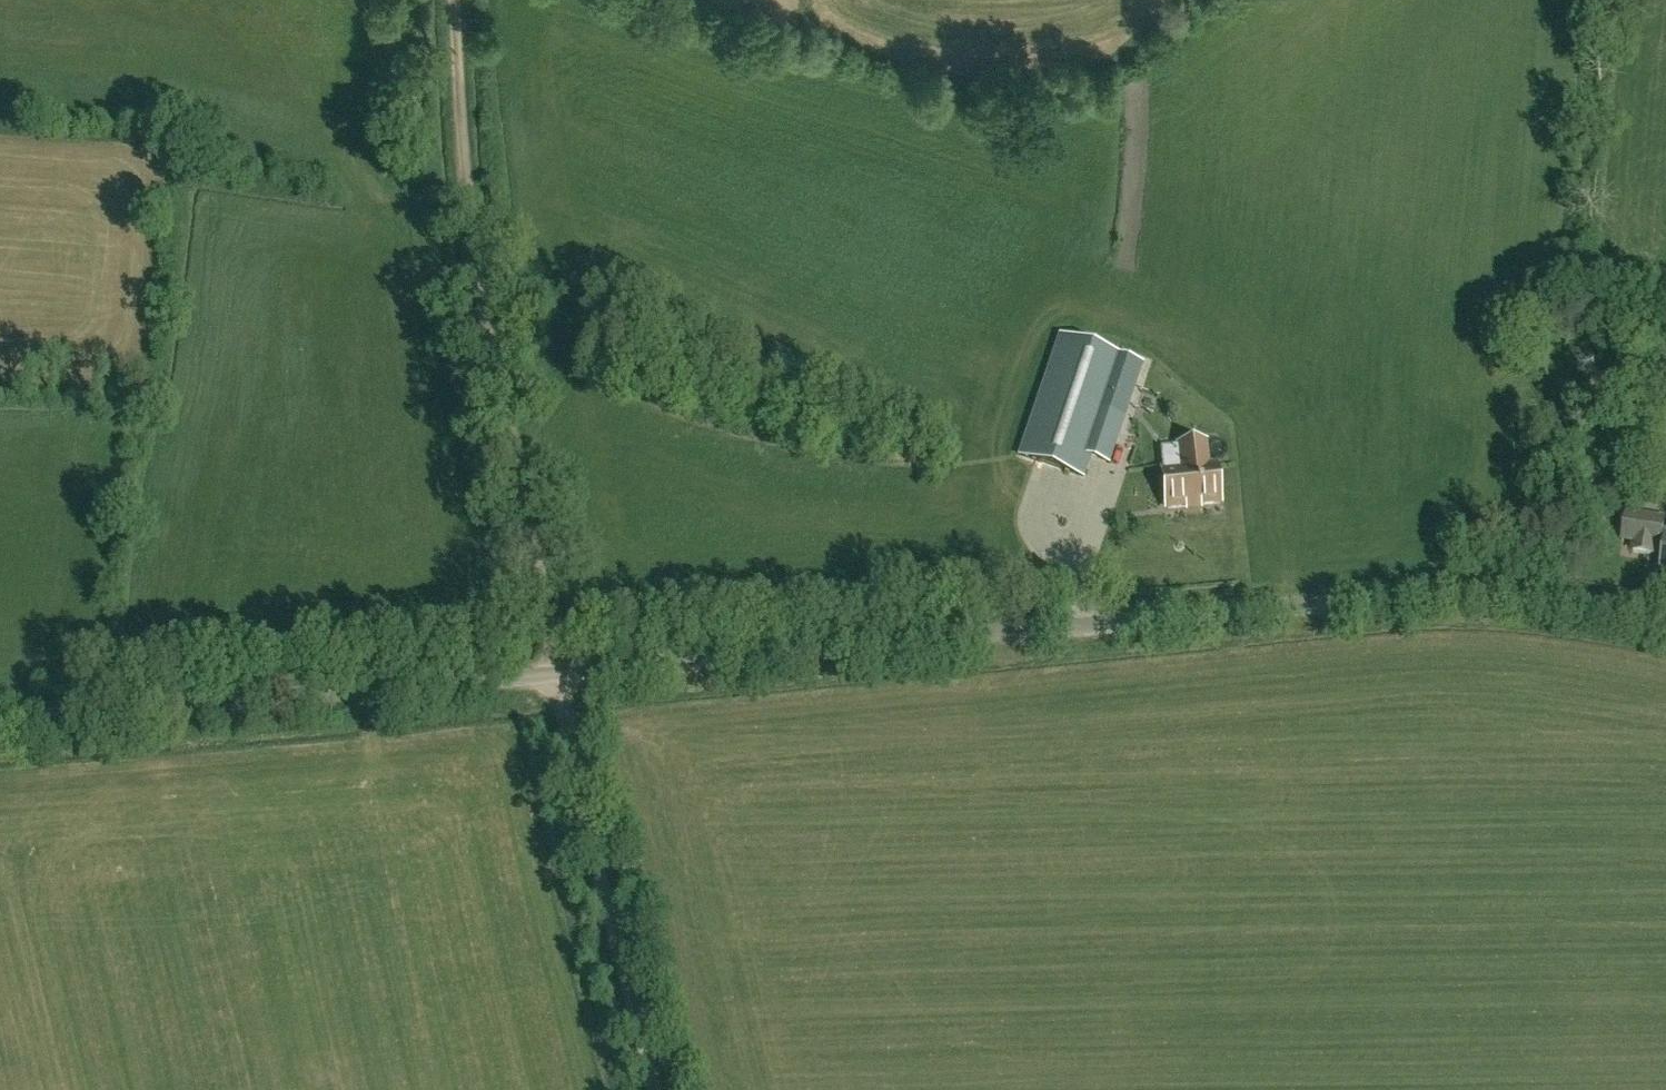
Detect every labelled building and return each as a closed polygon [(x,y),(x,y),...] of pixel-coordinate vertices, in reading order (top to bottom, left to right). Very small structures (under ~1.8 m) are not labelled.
[(1083,477),(1090,457),(1108,463),(1124,418),(1106,412),(1124,358),(1060,337),(1019,456),(1083,477)] [(1163,470),(1167,508),(1220,503),(1216,465),(1208,466),(1206,443),(1178,446),(1181,469),(1163,470)] [(1665,539),(1661,570),(1665,571),(1665,531),(1663,530),(1665,519),(1626,512),(1621,541),(1634,543),(1633,552),(1654,555),(1656,547),(1660,548),(1662,539),(1665,539)]
